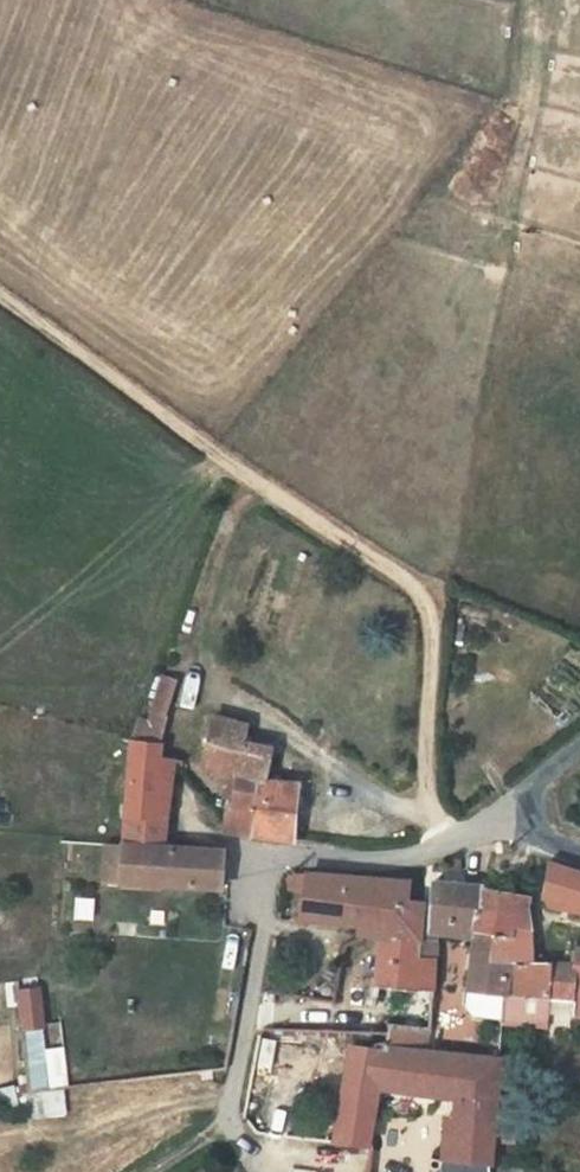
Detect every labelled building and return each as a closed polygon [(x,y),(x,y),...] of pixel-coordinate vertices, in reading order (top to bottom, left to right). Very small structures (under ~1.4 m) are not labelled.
[(190,761),(226,767),(229,751),(234,718),(202,712),(200,728),(194,727),(190,761)] [(150,740),(122,733),(113,828),(154,832),(163,765),(163,757),(148,756),(150,740)] [(275,831),(289,833),(296,781),(256,774),(259,753),(229,751),(226,767),(226,771),(236,773),(235,785),(248,788),(244,808),(221,805),(218,824),(275,831)] [(214,843),(113,833),(98,832),(94,873),(108,875),(207,885),(214,843)] [(470,892),(465,916),(508,927),(499,992),(542,999),(543,990),(569,995),(573,972),(525,965),(524,919),(579,927),(579,888),(530,872),(528,886),(517,886),(513,904),(470,892)] [(342,879),(293,874),(289,917),(366,932),(365,944),(364,954),(406,959),(406,901),(392,897),(391,885),(342,879)] [(456,1056),(379,1046),(370,1086),(439,1094),(435,1123),(422,1122),(418,1161),(406,1161),(404,1171),(430,1171),(432,1151),(476,1148),(499,992),(508,927),(465,916),(470,892),(449,890),(411,886),(412,949),(430,953),(460,957),(452,1026),(459,1029),(456,1056)] [(406,959),(364,954),(357,1019),(384,1022),(418,1027),(430,953),(412,949),(412,960),(406,959)] [(40,986),(14,988),(17,1030),(43,1028),(40,986)] [(43,1023),(46,1047),(62,1045),(59,1021),(43,1023)] [(67,1116),(63,1048),(42,1049),(41,1030),(26,1031),(32,1119),(67,1116)] [(370,1086),(379,1046),(351,1043),(343,1081),(335,1120),(362,1124),(370,1086)] [(334,1126),(335,1120),(343,1081),(335,1080),(326,1124),(334,1126)] [(330,1145),(334,1126),(326,1124),(313,1120),(309,1142),(330,1145)] [(330,1145),(356,1149),(362,1124),(335,1120),(334,1126),(330,1145)]
